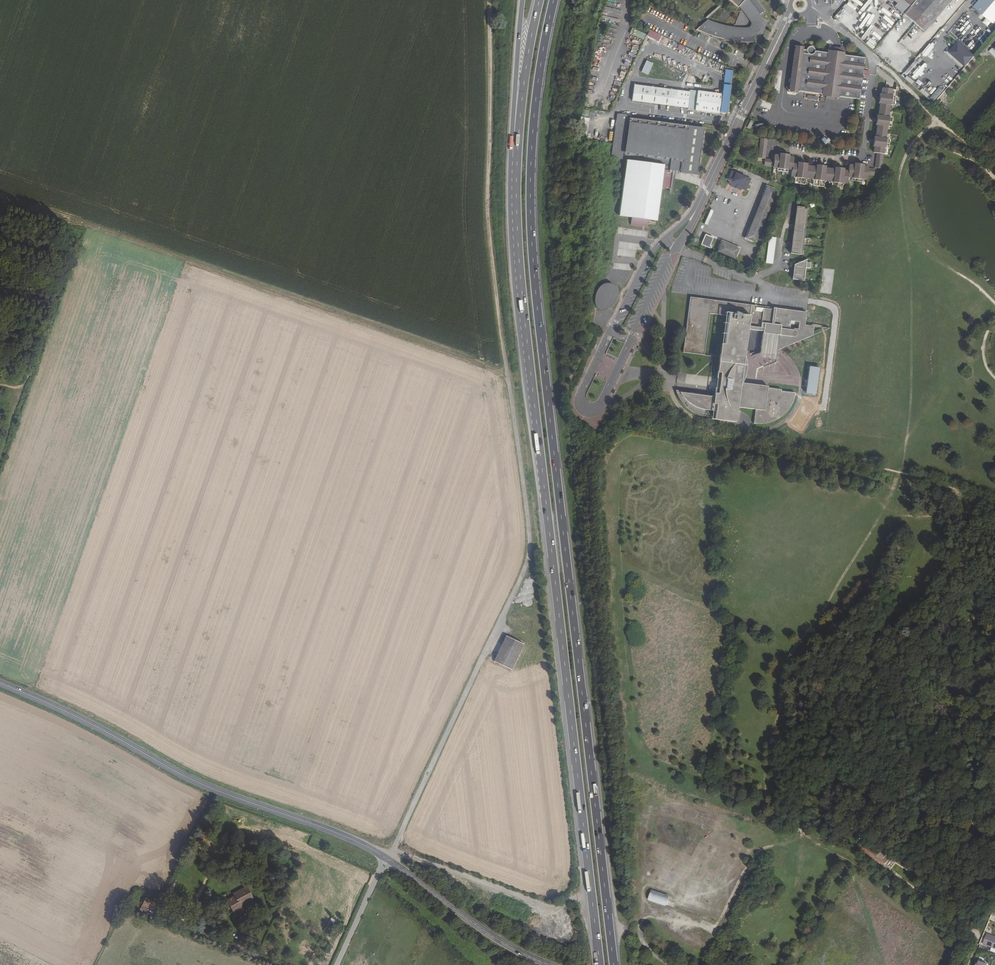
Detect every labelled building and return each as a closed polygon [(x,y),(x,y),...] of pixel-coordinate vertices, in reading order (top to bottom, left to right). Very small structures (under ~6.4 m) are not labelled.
[(749,22),(749,25),(746,28),(734,28),(731,28),(727,27),(726,27),(723,26),(720,25),(718,25),(715,24),(712,23),(710,22),(707,20),(696,30),(709,36),(711,37),(721,42),(723,40),(726,40),(727,40),(729,41),(732,41),(734,41),(735,41),(738,42),(740,42),(741,42),(743,42),(746,42),(748,42),(756,42),(754,35),(758,30),(759,25),(758,18),(758,15),(764,12),(762,8),(760,5),(757,2),(756,0),(755,0),(730,0),(728,1),(736,8),(749,22)] [(886,0),(882,0),(877,6),(890,17),(896,9),(886,0)] [(902,2),(909,8),(903,14),(913,23),(933,0),(904,0),(902,2)] [(951,0),(933,0),(913,23),(924,32),(951,0)] [(974,6),(994,23),(994,21),(994,0),(980,0),(974,6)] [(896,9),(890,17),(896,23),(903,15),(903,14),(909,8),(902,2),(896,9)] [(650,30),(647,36),(659,42),(662,35),(650,30)] [(843,50),(829,48),(828,53),(803,50),(795,49),(789,90),(826,95),(826,97),(833,98),(834,96),(859,99),(864,62),(864,58),(842,55),(843,50)] [(943,59),(959,74),(968,63),(952,49),(943,59)] [(690,90),(690,92),(634,84),(632,101),(688,108),(687,110),(720,114),(720,113),(727,114),(733,71),(725,70),(722,93),(690,90)] [(885,88),(882,88),(873,153),(877,153),(884,154),(884,148),(888,148),(889,139),(886,138),(887,126),(891,127),(892,117),(889,117),(890,105),(894,105),(895,96),(891,95),(892,89),(890,89),(891,85),(886,82),(885,88)] [(970,126),(966,131),(971,135),(975,130),(970,126)] [(758,158),(765,159),(767,139),(760,138),(758,158)] [(774,160),(765,159),(764,165),(773,167),(773,168),(777,168),(776,174),(787,176),(788,169),(792,170),(791,177),(795,177),(794,183),(805,185),(806,178),(814,179),(813,186),(823,187),(824,181),(832,182),(831,188),(842,190),(843,183),(847,184),(848,177),(852,178),(851,184),(862,185),(862,179),(866,180),(867,175),(874,176),(875,169),(868,168),(868,167),(849,164),(849,171),(793,163),(793,157),(775,155),(774,160)] [(882,169),(883,155),(876,155),(875,168),(882,169)] [(750,179),(731,171),(727,180),(729,181),(728,183),(746,191),(750,179)] [(776,191),(766,187),(746,238),(756,242),(776,191)] [(804,207),(796,206),(790,253),(802,255),(808,209),(804,209),(804,207)] [(701,245),(710,248),(714,237),(705,234),(701,245)] [(776,237),(769,237),(766,263),(773,264),(776,237)] [(739,249),(722,242),(717,252),(734,259),(739,249)] [(801,262),(794,265),(792,279),(804,281),(805,268),(809,268),(810,263),(806,262),(801,262)] [(756,305),(690,297),(683,352),(704,355),(709,313),(728,316),(724,344),(718,397),(714,397),(707,396),(680,392),(681,395),(686,400),(691,404),(695,407),(700,409),(704,409),(706,410),(716,411),(715,419),(736,422),(738,407),(755,409),(754,423),(760,424),(765,423),(771,422),(776,420),(780,417),(785,413),(789,408),(791,404),(793,401),(794,396),(795,393),(781,391),(781,390),(767,388),(768,386),(741,383),(745,350),(749,351),(751,356),(760,352),(777,355),(777,350),(812,335),(813,326),(804,325),(806,312),(777,308),(777,310),(756,307),(756,305)] [(724,344),(721,344),(714,397),(718,397),(724,344)] [(809,367),(806,393),(815,394),(818,368),(809,367)] [(679,400),(683,405),(687,408),(691,411),(695,413),(700,415),(703,416),(705,416),(706,410),(704,409),(700,409),(695,407),(691,404),(686,400),(681,395),(680,392),(676,392),(677,395),(679,400)] [(506,636),(494,662),(511,670),(523,644),(506,636)] [(253,898),(247,886),(232,894),(234,896),(226,900),(233,913),(236,912),(237,915),(244,911),(241,905),(253,898)] [(656,891),(652,890),(649,900),(667,906),(669,900),(655,896),(656,891)] [(670,895),(656,891),(655,896),(669,900),(670,895)] [(159,904),(145,897),(142,904),(140,908),(145,911),(146,911),(147,908),(155,911),(159,904)] [(334,931),(339,921),(331,918),(327,927),(334,931)] [(987,934),(983,944),(994,949),(994,937),(987,934)]
